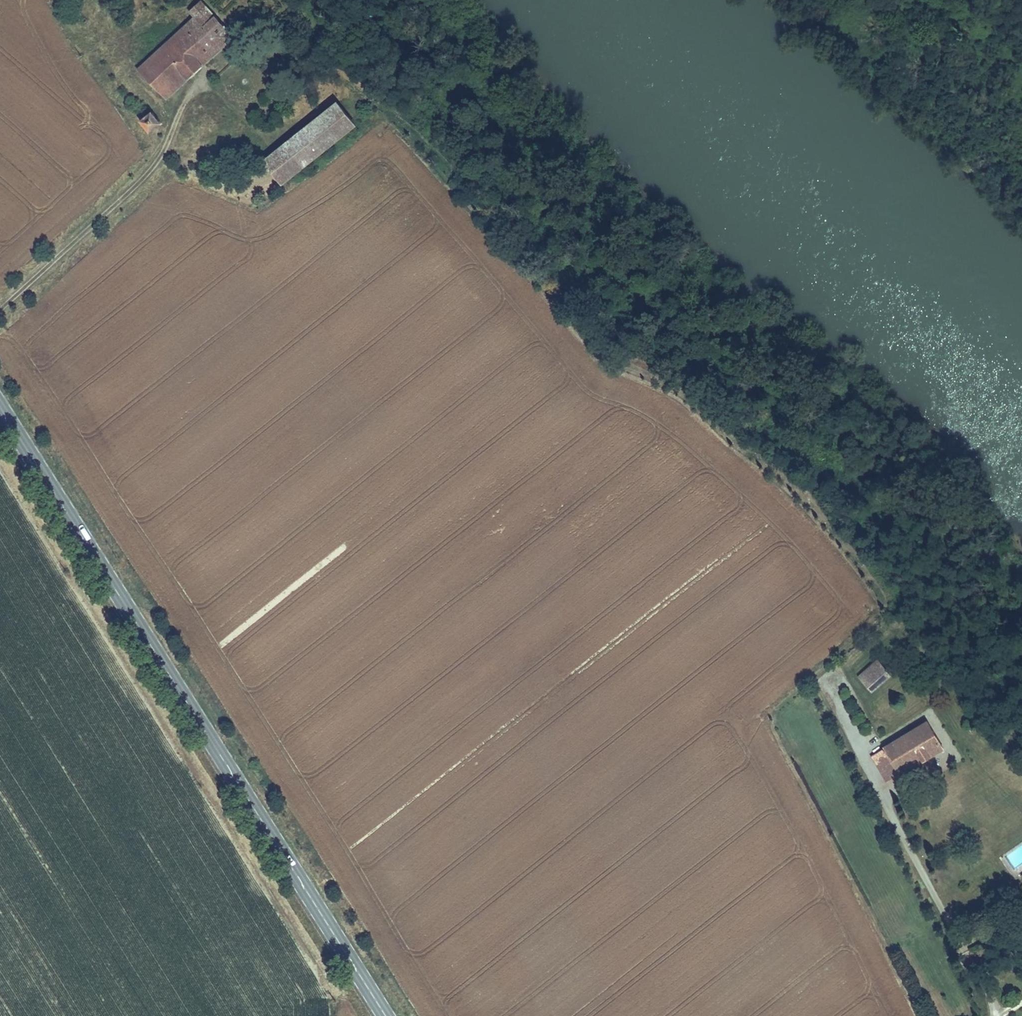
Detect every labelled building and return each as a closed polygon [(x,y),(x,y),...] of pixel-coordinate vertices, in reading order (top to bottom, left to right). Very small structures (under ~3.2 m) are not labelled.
[(182,30),(139,76),(151,86),(165,101),(228,34),(199,2),(187,14),(192,19),(186,25),(182,21),(177,26),(182,30)] [(152,132),(160,123),(139,98),(130,106),(152,132)] [(270,155),(267,157),(285,179),(353,122),(335,101),(270,155)] [(881,667),(862,685),(874,697),(893,679),(881,667)] [(932,727),(888,751),(902,777),(946,753),(932,727)] [(902,777),(888,751),(875,759),(889,785),(902,777)]
